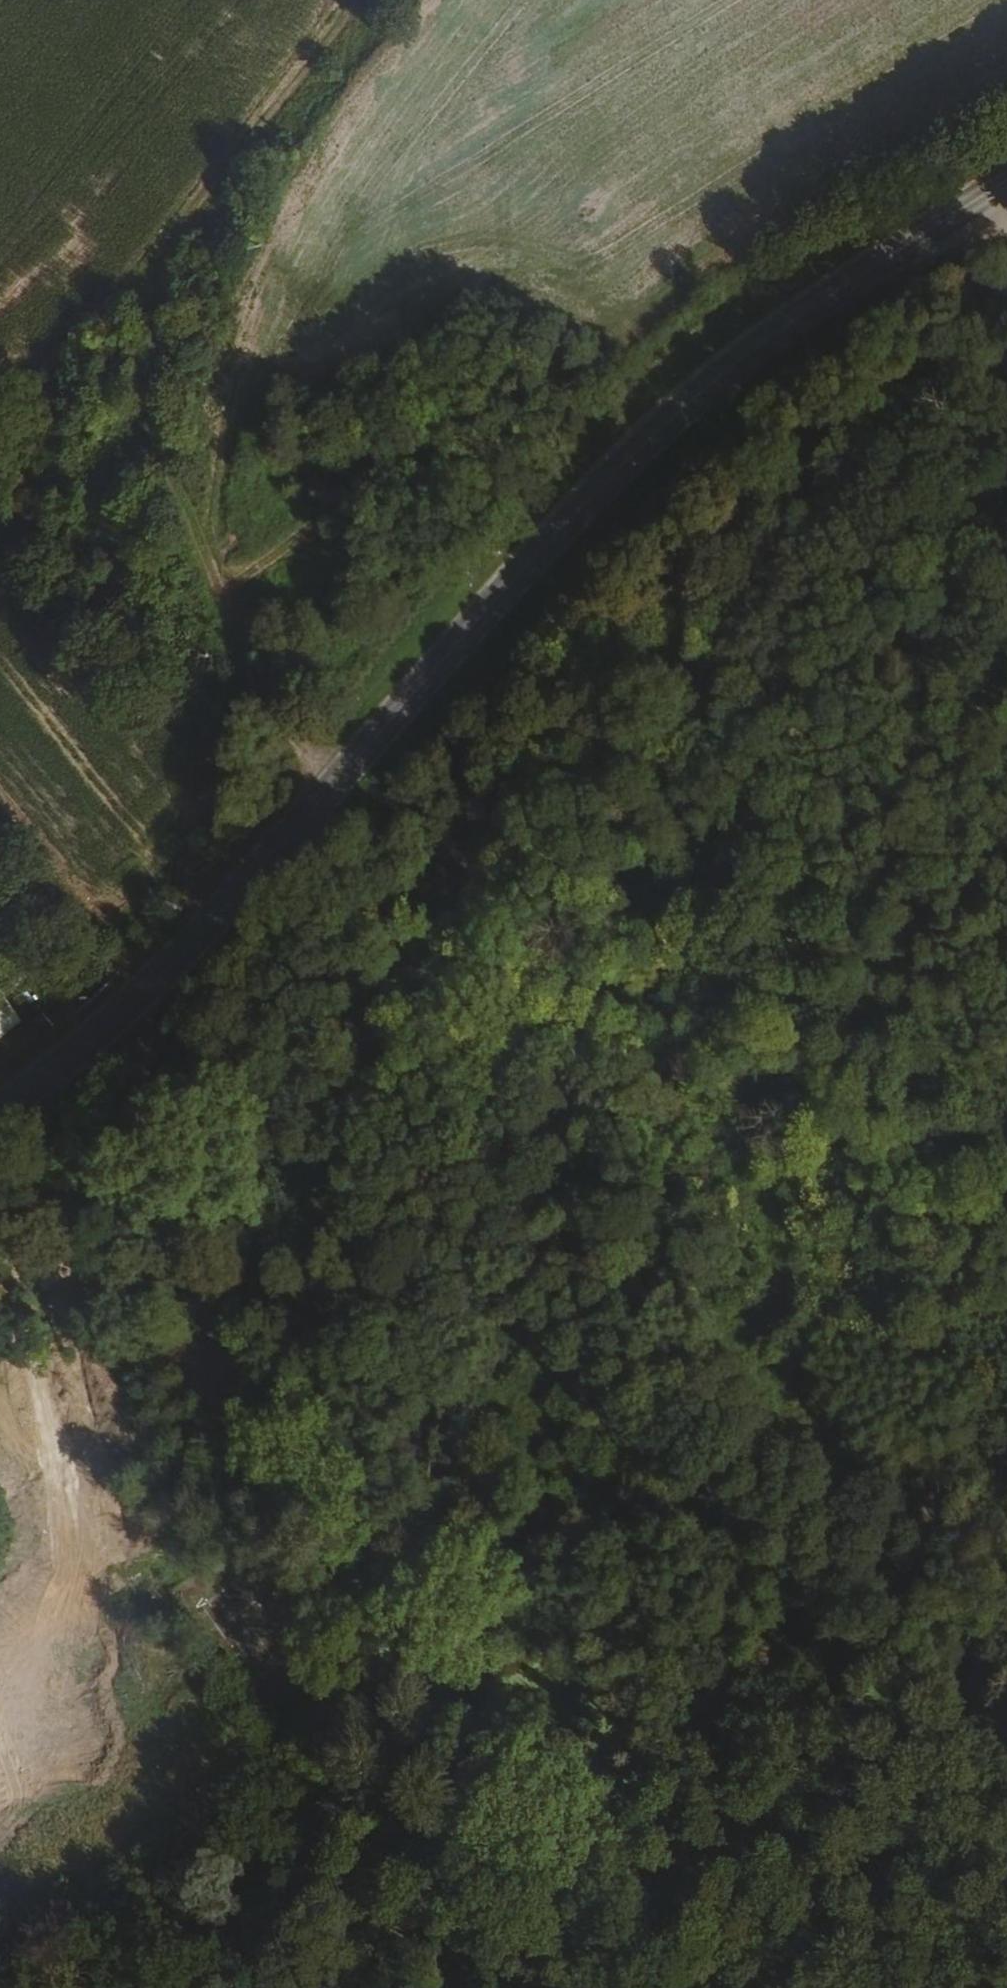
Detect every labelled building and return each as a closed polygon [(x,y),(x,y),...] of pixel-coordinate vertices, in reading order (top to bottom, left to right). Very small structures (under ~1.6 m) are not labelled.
[(0,1007),(0,1038),(21,1021),(6,1003),(0,1007)]
